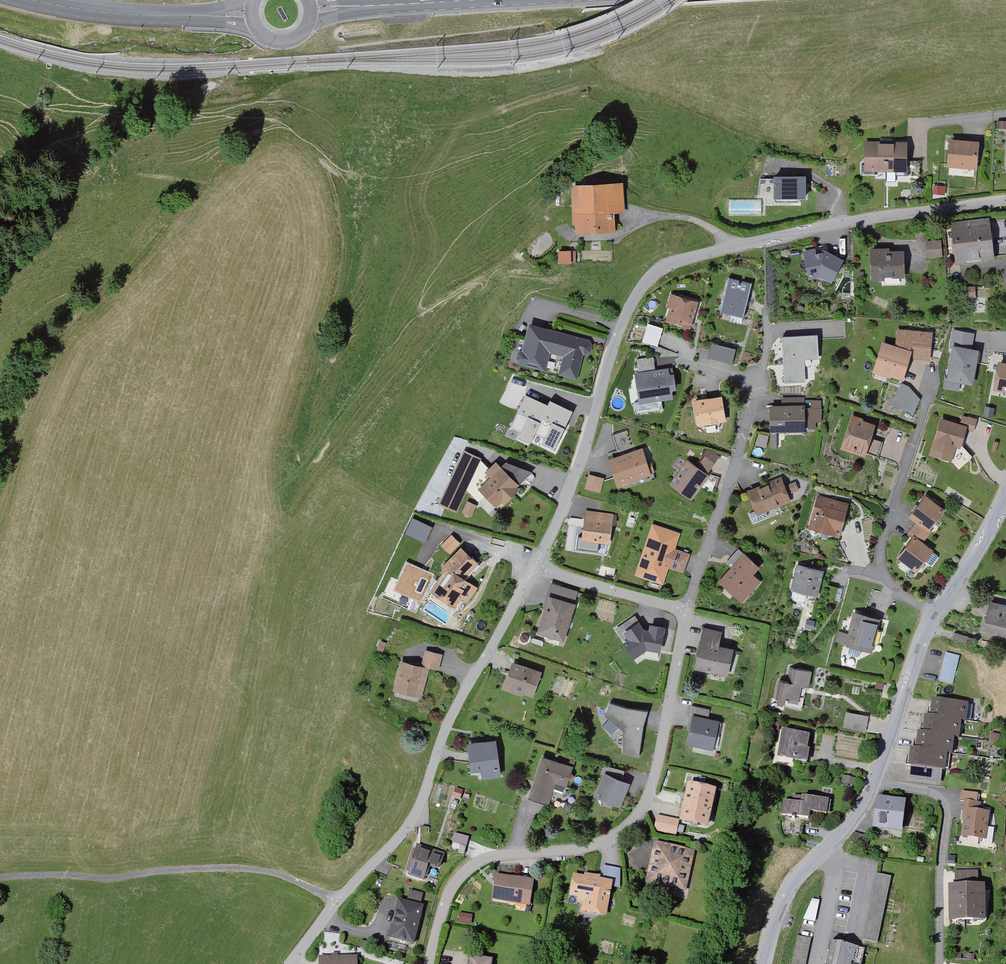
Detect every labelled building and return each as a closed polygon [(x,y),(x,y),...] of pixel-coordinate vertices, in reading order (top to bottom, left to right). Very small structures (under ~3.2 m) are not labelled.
[(908,176),(908,175),(920,175),(920,160),(905,160),(905,144),(893,144),(893,139),(881,139),(881,144),(874,144),(874,147),(867,147),(867,165),(862,165),(862,174),(874,174),(874,169),(897,169),(896,176),(908,176)] [(948,143),(947,144),(947,149),(950,149),(949,164),(975,166),(976,143),(951,141),(951,143),(948,143)] [(593,152),(600,158),(606,152),(599,145),(593,152)] [(555,185),(556,207),(577,205),(579,232),(593,231),(593,235),(599,235),(599,230),(611,229),(610,203),(622,202),(621,183),(577,186),(576,176),(566,176),(566,184),(555,185)] [(805,197),(805,177),(774,177),(774,197),(790,197),(790,202),(798,201),(798,197),(805,197)] [(955,225),(960,261),(994,256),(993,246),(995,246),(993,231),(991,231),(989,220),(955,225)] [(917,231),(917,240),(926,240),(926,231),(917,231)] [(927,243),(929,257),(943,256),(942,242),(927,243)] [(887,249),(872,250),(873,279),(882,279),(882,275),(904,275),(904,264),(902,264),(902,253),(887,253),(887,249)] [(831,280),(841,262),(824,252),(814,254),(813,250),(805,252),(810,277),(821,274),(831,280)] [(560,253),(560,265),(576,264),(576,253),(560,253)] [(752,283),(751,283),(750,286),(728,280),(729,277),(728,277),(720,312),(721,309),(743,315),(742,317),(743,318),(752,283)] [(976,297),(975,288),(966,288),(967,297),(971,297),(976,297)] [(669,306),(671,307),(667,320),(689,327),(696,303),(672,296),(669,306)] [(590,345),(588,342),(530,326),(523,351),(520,354),(518,359),(520,362),(544,369),(549,350),(565,355),(561,373),(575,377),(582,352),(585,352),(589,350),(590,345)] [(897,348),(883,344),(874,373),(887,377),(889,373),(902,377),(908,356),(913,357),(913,355),(928,356),(930,334),(898,331),(897,348)] [(661,337),(647,333),(644,343),(653,346),(658,347),(661,337)] [(808,356),(819,356),(817,334),(782,336),(784,383),(801,382),(799,350),(808,349),(808,356)] [(712,344),(708,358),(733,364),(736,350),(712,344)] [(978,353),(954,348),(948,380),(972,385),(978,353)] [(808,349),(799,350),(801,382),(806,382),(804,357),(808,356),(808,349)] [(1004,360),(1003,364),(1001,364),(997,387),(1005,389),(1005,361),(1004,360)] [(670,388),(674,387),(671,370),(641,374),(642,380),(638,381),(641,401),(647,400),(648,403),(656,402),(656,399),(671,397),(670,388)] [(908,388),(900,384),(891,405),(913,415),(919,400),(913,397),(914,393),(907,390),(908,388)] [(549,406),(526,395),(510,428),(521,433),(517,440),(530,446),(535,434),(549,406)] [(721,397),(695,402),(698,424),(703,423),(705,426),(717,424),(718,421),(725,420),(721,397)] [(777,447),(777,427),(792,427),(792,430),(804,429),(803,398),(783,399),(783,408),(771,408),(772,447),(777,447)] [(573,412),(551,401),(549,406),(535,434),(546,439),(542,446),(554,452),(573,412)] [(808,420),(821,421),(822,410),(809,410),(808,420)] [(854,416),(853,419),(852,418),(843,448),(855,452),(855,450),(878,456),(882,441),(869,437),(873,425),(862,422),(863,418),(854,416)] [(965,428),(966,427),(974,429),(977,420),(969,417),(969,418),(964,417),(961,425),(942,419),(931,454),(939,456),(945,451),(952,453),(955,444),(963,447),(969,429),(965,428)] [(609,461),(617,483),(653,471),(650,463),(645,465),(641,451),(637,452),(636,449),(631,450),(632,454),(625,456),(623,449),(632,446),(627,431),(613,435),(618,450),(621,449),(623,457),(609,461)] [(768,436),(758,434),(756,444),(766,447),(768,436)] [(480,457),(465,451),(459,465),(473,472),(480,457)] [(501,496),(504,499),(515,489),(513,487),(528,473),(508,465),(502,470),(496,463),(490,469),(480,457),(473,472),(459,465),(458,465),(441,503),(457,510),(466,490),(477,502),(487,493),(495,502),(501,496)] [(706,475),(705,475),(713,463),(705,458),(697,469),(688,462),(672,484),(691,497),(706,475)] [(603,478),(589,474),(585,488),(599,492),(603,478)] [(767,515),(765,510),(789,501),(780,479),(749,492),(757,511),(749,514),(752,522),(756,523),(766,518),(767,515)] [(787,486),(790,492),(798,488),(795,482),(787,486)] [(913,528),(925,537),(930,531),(928,529),(942,510),(925,497),(911,516),(918,521),(913,528)] [(811,525),(823,529),(820,537),(837,542),(842,522),(840,522),(844,505),(819,498),(811,525)] [(475,505),(468,502),(464,511),(471,514),(475,505)] [(607,539),(606,541),(607,541),(610,523),(615,524),(616,516),(592,512),(591,520),(587,520),(584,537),(578,536),(576,549),(598,552),(600,538),(607,539)] [(425,541),(432,524),(410,515),(403,532),(425,541)] [(661,580),(667,565),(683,570),(689,554),(672,548),(678,533),(654,525),(637,572),(661,580)] [(925,537),(913,528),(909,534),(914,538),(899,557),(916,569),(923,560),(930,565),(932,565),(938,557),(937,555),(921,543),(925,537)] [(444,546),(451,552),(459,544),(452,537),(444,546)] [(732,568),(720,582),(741,601),(760,580),(751,573),(758,565),(738,547),(725,562),(732,568)] [(475,589),(460,579),(475,563),(461,550),(449,563),(451,565),(440,581),(441,582),(435,592),(454,605),(461,595),(468,600),(475,589)] [(434,574),(406,562),(394,590),(422,602),(434,574)] [(817,595),(823,571),(798,565),(792,589),(794,589),(792,596),(794,598),(803,600),(805,599),(807,592),(817,595)] [(916,575),(909,569),(906,573),(906,576),(910,579),(913,579),(916,575)] [(823,600),(833,603),(837,588),(827,585),(823,600)] [(573,604),(550,597),(540,631),(562,638),(566,626),(568,627),(571,616),(569,615),(573,604)] [(990,603),(983,630),(1005,636),(1005,606),(990,603)] [(856,614),(848,645),(850,645),(848,652),(849,655),(858,657),(860,656),(862,649),(869,651),(877,620),(856,614)] [(638,624),(634,618),(622,626),(626,632),(638,624)] [(657,658),(663,628),(651,626),(650,632),(642,630),(638,624),(626,632),(622,626),(617,629),(626,642),(625,643),(634,656),(646,647),(645,656),(657,658)] [(701,656),(698,667),(727,674),(730,661),(728,661),(730,649),(717,646),(720,631),(705,627),(702,639),(704,639),(702,648),(700,648),(699,655),(701,656)] [(953,641),(967,644),(969,637),(954,633),(953,641)] [(403,663),(396,687),(420,694),(427,670),(422,668),(423,665),(437,669),(441,655),(426,651),(421,668),(403,663)] [(946,654),(943,668),(957,671),(960,657),(946,654)] [(514,663),(505,688),(522,694),(524,691),(532,694),(540,672),(514,663)] [(780,681),(776,700),(787,702),(787,700),(793,701),(792,708),(801,709),(805,686),(808,687),(811,671),(789,667),(787,682),(780,681)] [(943,668),(941,675),(955,678),(957,671),(943,668)] [(955,678),(941,675),(940,682),(954,685),(955,678)] [(928,716),(960,720),(969,720),(971,705),(966,705),(966,703),(935,699),(934,709),(929,708),(928,716)] [(639,757),(643,724),(648,710),(626,707),(610,702),(605,715),(622,723),(623,753),(639,757)] [(712,747),(715,731),(719,732),(721,722),(707,719),(709,709),(692,705),(690,715),(693,716),(688,742),(712,747)] [(845,728),(852,729),(867,732),(868,725),(870,716),(848,712),(845,728)] [(921,733),(952,737),(955,737),(955,736),(958,736),(960,720),(928,716),(927,725),(922,724),(921,733)] [(609,718),(602,726),(612,734),(618,727),(609,718)] [(783,731),(778,756),(805,761),(807,750),(805,750),(807,735),(783,731)] [(952,737),(921,733),(919,742),(914,741),(913,749),(942,753),(949,753),(950,753),(952,737)] [(484,776),(498,774),(494,742),(470,746),(474,769),(483,767),(484,776)] [(942,753),(913,749),(912,758),(907,757),(907,764),(911,765),(911,766),(913,766),(912,777),(937,781),(938,769),(942,770),(942,769),(947,769),(949,753),(942,753)] [(575,775),(572,773),(574,766),(573,765),(572,768),(544,758),(536,782),(534,784),(534,787),(530,798),(529,797),(529,798),(549,805),(549,804),(547,803),(555,781),(566,785),(566,786),(567,786),(569,780),(573,780),(575,777),(575,775)] [(619,803),(627,784),(606,775),(608,767),(603,765),(601,773),(606,775),(598,795),(619,803)] [(714,791),(689,786),(682,819),(691,821),(690,825),(691,826),(695,827),(697,826),(698,823),(706,825),(714,791)] [(977,794),(963,792),(962,800),(965,801),(964,809),(967,810),(964,835),(981,837),(980,842),(992,844),(994,827),(985,826),(987,812),(978,811),(979,803),(976,802),(977,794)] [(792,817),(792,819),(794,819),(795,817),(807,819),(808,812),(825,814),(827,800),(801,797),(801,798),(792,797),(792,802),(783,801),(781,816),(792,817)] [(900,827),(903,800),(878,797),(875,824),(900,827)] [(675,834),(678,820),(658,816),(655,829),(675,834)] [(803,823),(789,821),(788,833),(802,835),(803,823)] [(455,834),(452,842),(465,846),(467,838),(455,834)] [(853,834),(851,841),(863,844),(865,836),(853,834)] [(682,886),(690,850),(654,842),(647,874),(651,875),(650,879),(682,886)] [(411,859),(408,872),(414,873),(413,876),(426,880),(430,865),(438,867),(442,855),(418,847),(414,860),(411,859)] [(578,901),(583,902),(582,909),(601,913),(604,897),(607,898),(609,884),(619,886),(620,870),(603,866),(600,882),(592,880),(593,876),(585,875),(585,879),(575,877),(571,893),(579,894),(578,901)] [(892,877),(878,874),(864,939),(878,942),(892,877)] [(493,898),(528,904),(531,882),(497,876),(493,898)] [(980,917),(980,924),(983,923),(987,918),(990,890),(982,890),(982,887),(952,887),(952,917),(980,917)] [(421,901),(423,894),(411,890),(409,897),(421,901)] [(819,900),(812,899),(803,918),(815,921),(819,900)] [(399,900),(391,937),(413,942),(422,906),(399,900)] [(811,938),(797,935),(791,963),(806,963),(811,938)] [(864,948),(829,941),(827,951),(828,952),(828,955),(826,955),(825,959),(851,963),(861,963),(864,948)] [(354,957),(335,957),(335,954),(331,954),(331,958),(318,958),(318,963),(354,963),(354,957)] [(469,955),(468,963),(492,963),(493,958),(469,955)]
